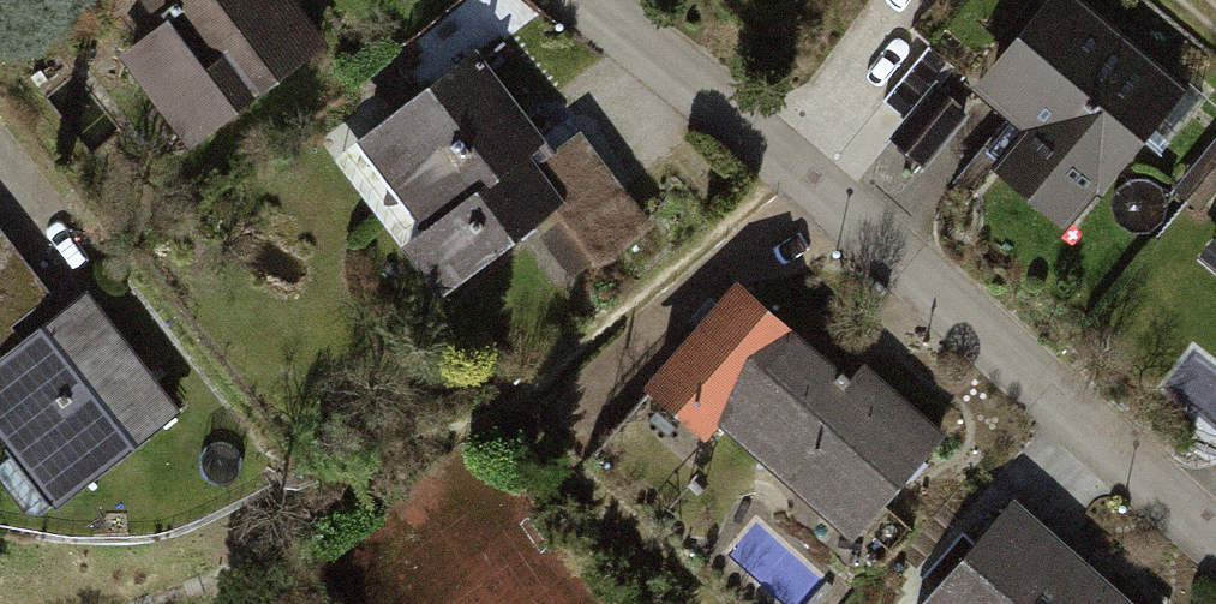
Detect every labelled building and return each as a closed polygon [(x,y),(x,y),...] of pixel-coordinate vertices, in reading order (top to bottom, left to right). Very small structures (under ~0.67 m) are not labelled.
[(164,23),(108,68),(189,169),(337,50),(297,0),(145,0),(164,23)] [(977,90),(1029,132),(997,172),(1072,232),(1189,85),(1081,0),(1048,0),(977,90)] [(474,54),(356,148),(425,235),(523,159),(533,171),(554,155),(474,54)] [(962,118),(933,94),(893,141),(922,166),(962,118)] [(523,159),(425,235),(402,253),(442,304),(566,207),(579,224),(624,189),(581,134),(554,155),(533,171),(523,159)] [(8,244),(0,250),(0,336),(50,297),(8,244)] [(0,364),(0,433),(64,513),(184,417),(85,295),(0,364)] [(735,298),(652,394),(704,438),(717,424),(787,483),(798,471),(866,529),(941,442),(871,382),(855,402),(845,394),(853,385),(841,375),(835,382),(735,298)] [(927,603),(1126,603),(1014,505),(927,603)]
